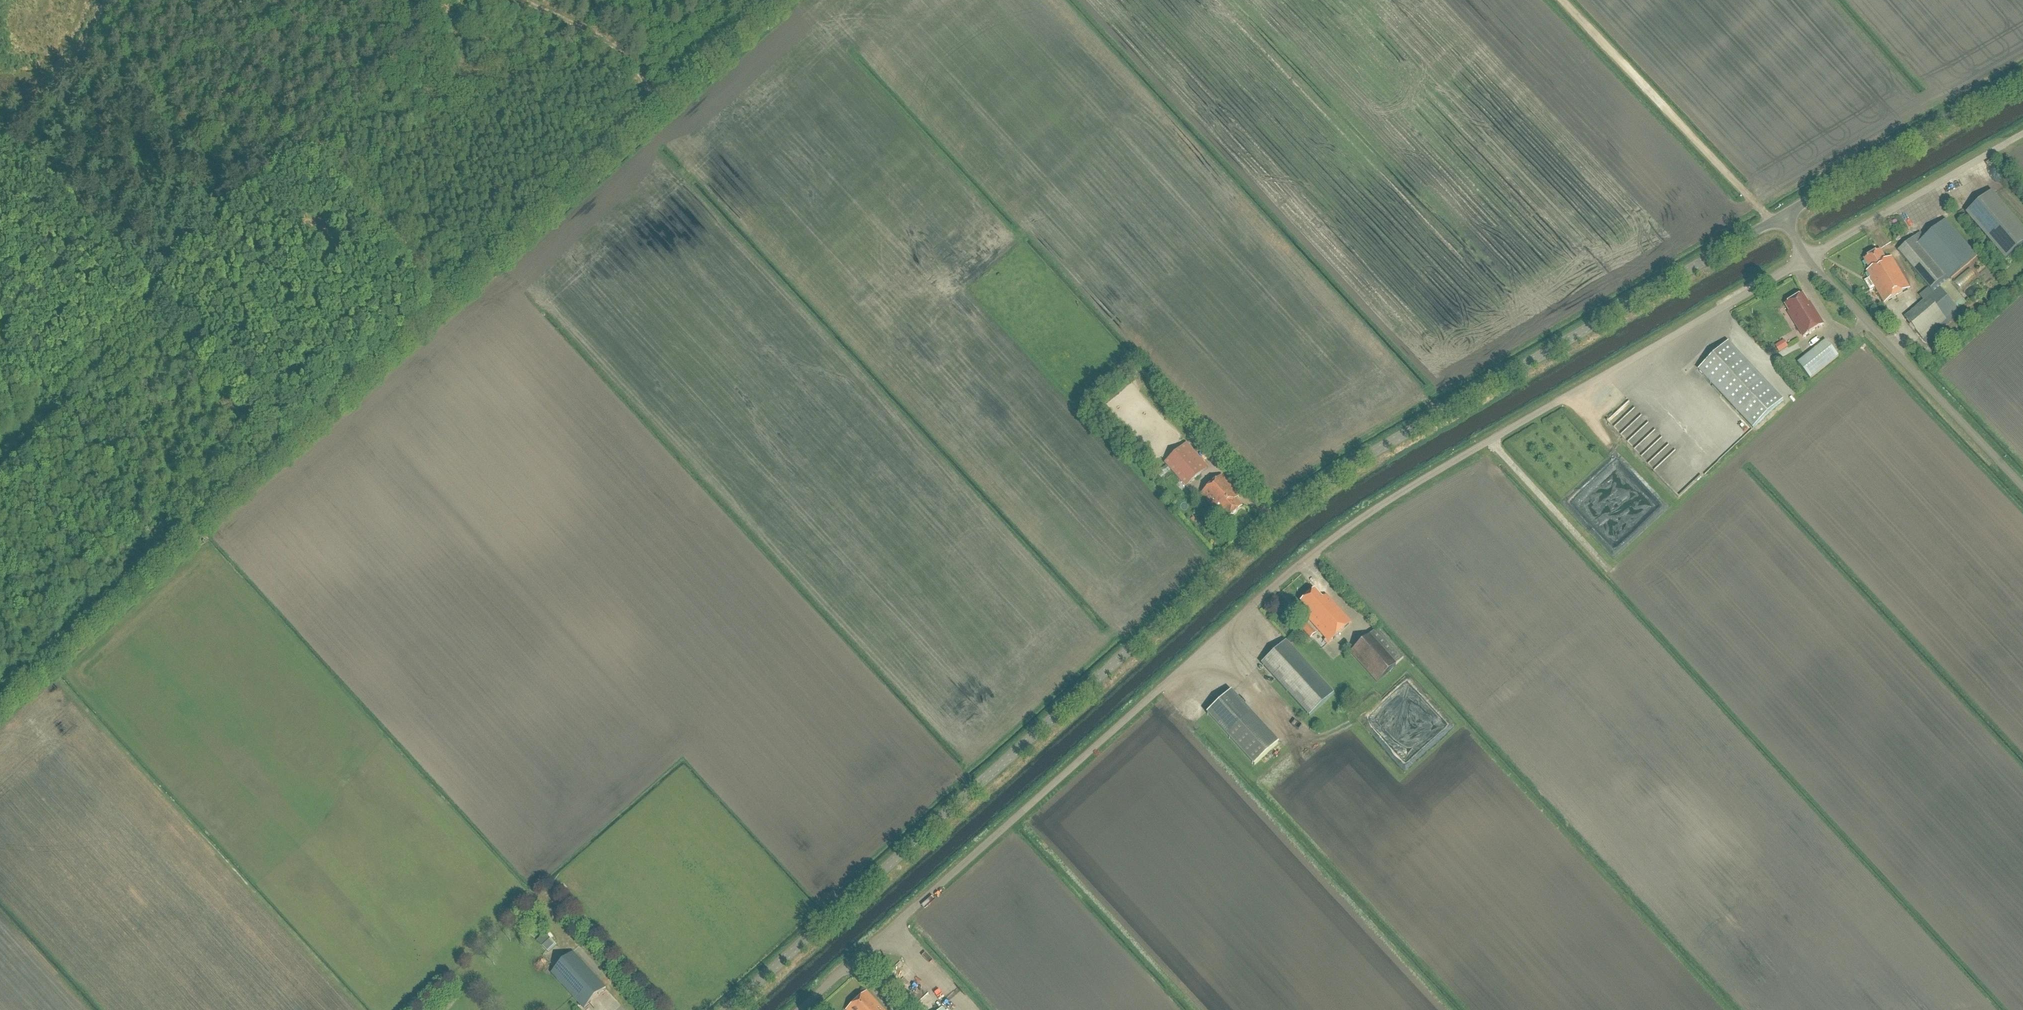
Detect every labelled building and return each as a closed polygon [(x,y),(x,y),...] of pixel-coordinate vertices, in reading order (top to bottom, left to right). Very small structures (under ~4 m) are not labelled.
[(1963,210),(2002,256),(2022,239),(2022,227),(1990,188),(1963,210)] [(1977,257),(1946,220),(1925,238),(1921,233),(1898,252),(1933,294),(1904,318),(1926,344),(1961,315),(1954,307),(1963,300),(1948,282),(1977,257)] [(1886,261),(1881,252),(1865,261),(1870,270),(1867,272),(1871,278),(1869,279),(1870,281),(1867,282),(1867,285),(1871,292),(1875,289),(1884,304),(1910,289),(1892,258),(1886,261)] [(1974,268),(1959,282),(1965,288),(1979,274),(1974,268)] [(1790,313),(1788,314),(1803,338),(1824,326),(1813,308),(1812,309),(1804,296),(1797,300),(1796,299),(1793,301),(1792,303),(1786,307),(1790,313)] [(1782,354),(1791,348),(1786,341),(1777,347),(1782,354)] [(1838,357),(1826,341),(1798,364),(1811,379),(1838,357)] [(1783,402),(1729,343),(1699,371),(1753,430),(1783,402)] [(1677,451),(1629,400),(1606,422),(1653,473),(1677,451)] [(1208,468),(1186,443),(1163,463),(1185,488),(1208,468)] [(1240,496),(1222,476),(1201,494),(1219,515),(1221,514),(1226,520),(1241,506),(1235,500),(1240,496)] [(1322,600),(1314,591),(1301,603),(1309,611),(1305,615),(1310,620),(1309,621),(1327,641),(1325,643),(1327,644),(1351,623),(1326,596),(1322,600)] [(1315,634),(1306,623),(1300,628),(1310,639),(1315,634)] [(1404,658),(1376,628),(1349,653),(1376,683),(1404,658)] [(1322,648),(1327,645),(1322,638),(1317,641),(1322,648)] [(1333,694),(1286,642),(1260,664),(1308,717),(1333,694)] [(1254,766),(1278,743),(1230,691),(1206,714),(1254,766)] [(545,934),(536,942),(547,953),(555,946),(545,934)] [(606,989),(573,952),(550,973),(583,1009),(606,989)] [(867,993),(848,1009),(883,1009),(867,993)]
